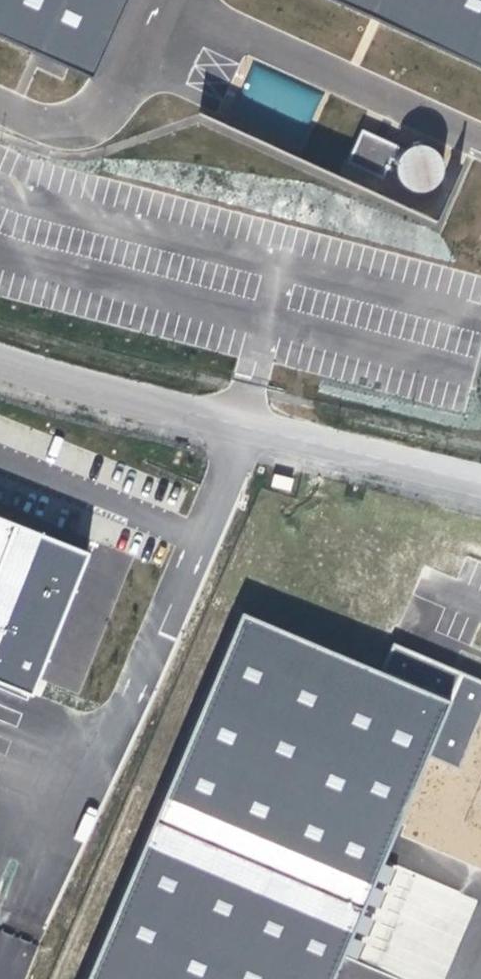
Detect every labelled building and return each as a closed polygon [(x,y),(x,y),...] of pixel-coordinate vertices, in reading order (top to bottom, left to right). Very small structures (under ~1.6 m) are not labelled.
[(92,75),(127,0),(0,0),(0,33),(92,75)] [(371,15),(381,19),(480,65),(480,0),(339,0),(371,15)] [(396,144),(361,129),(346,161),(381,177),(396,144)] [(398,166),(398,174),(401,181),(406,187),(413,190),(421,191),(428,190),(434,187),(439,181),(442,175),(442,168),(441,161),(437,155),(432,150),(426,147),(418,147),(411,149),(404,153),(400,159),(398,166)] [(0,517),(0,682),(33,695),(89,552),(0,517)] [(87,978),(328,978),(338,954),(359,905),(379,860),(394,823),(425,752),(447,700),(380,671),(373,668),(243,614),(87,978)] [(380,671),(447,700),(425,752),(457,766),(479,715),(480,711),(480,682),(451,669),(393,643),(380,671)] [(31,942),(0,932),(0,978),(19,978),(31,942)]
